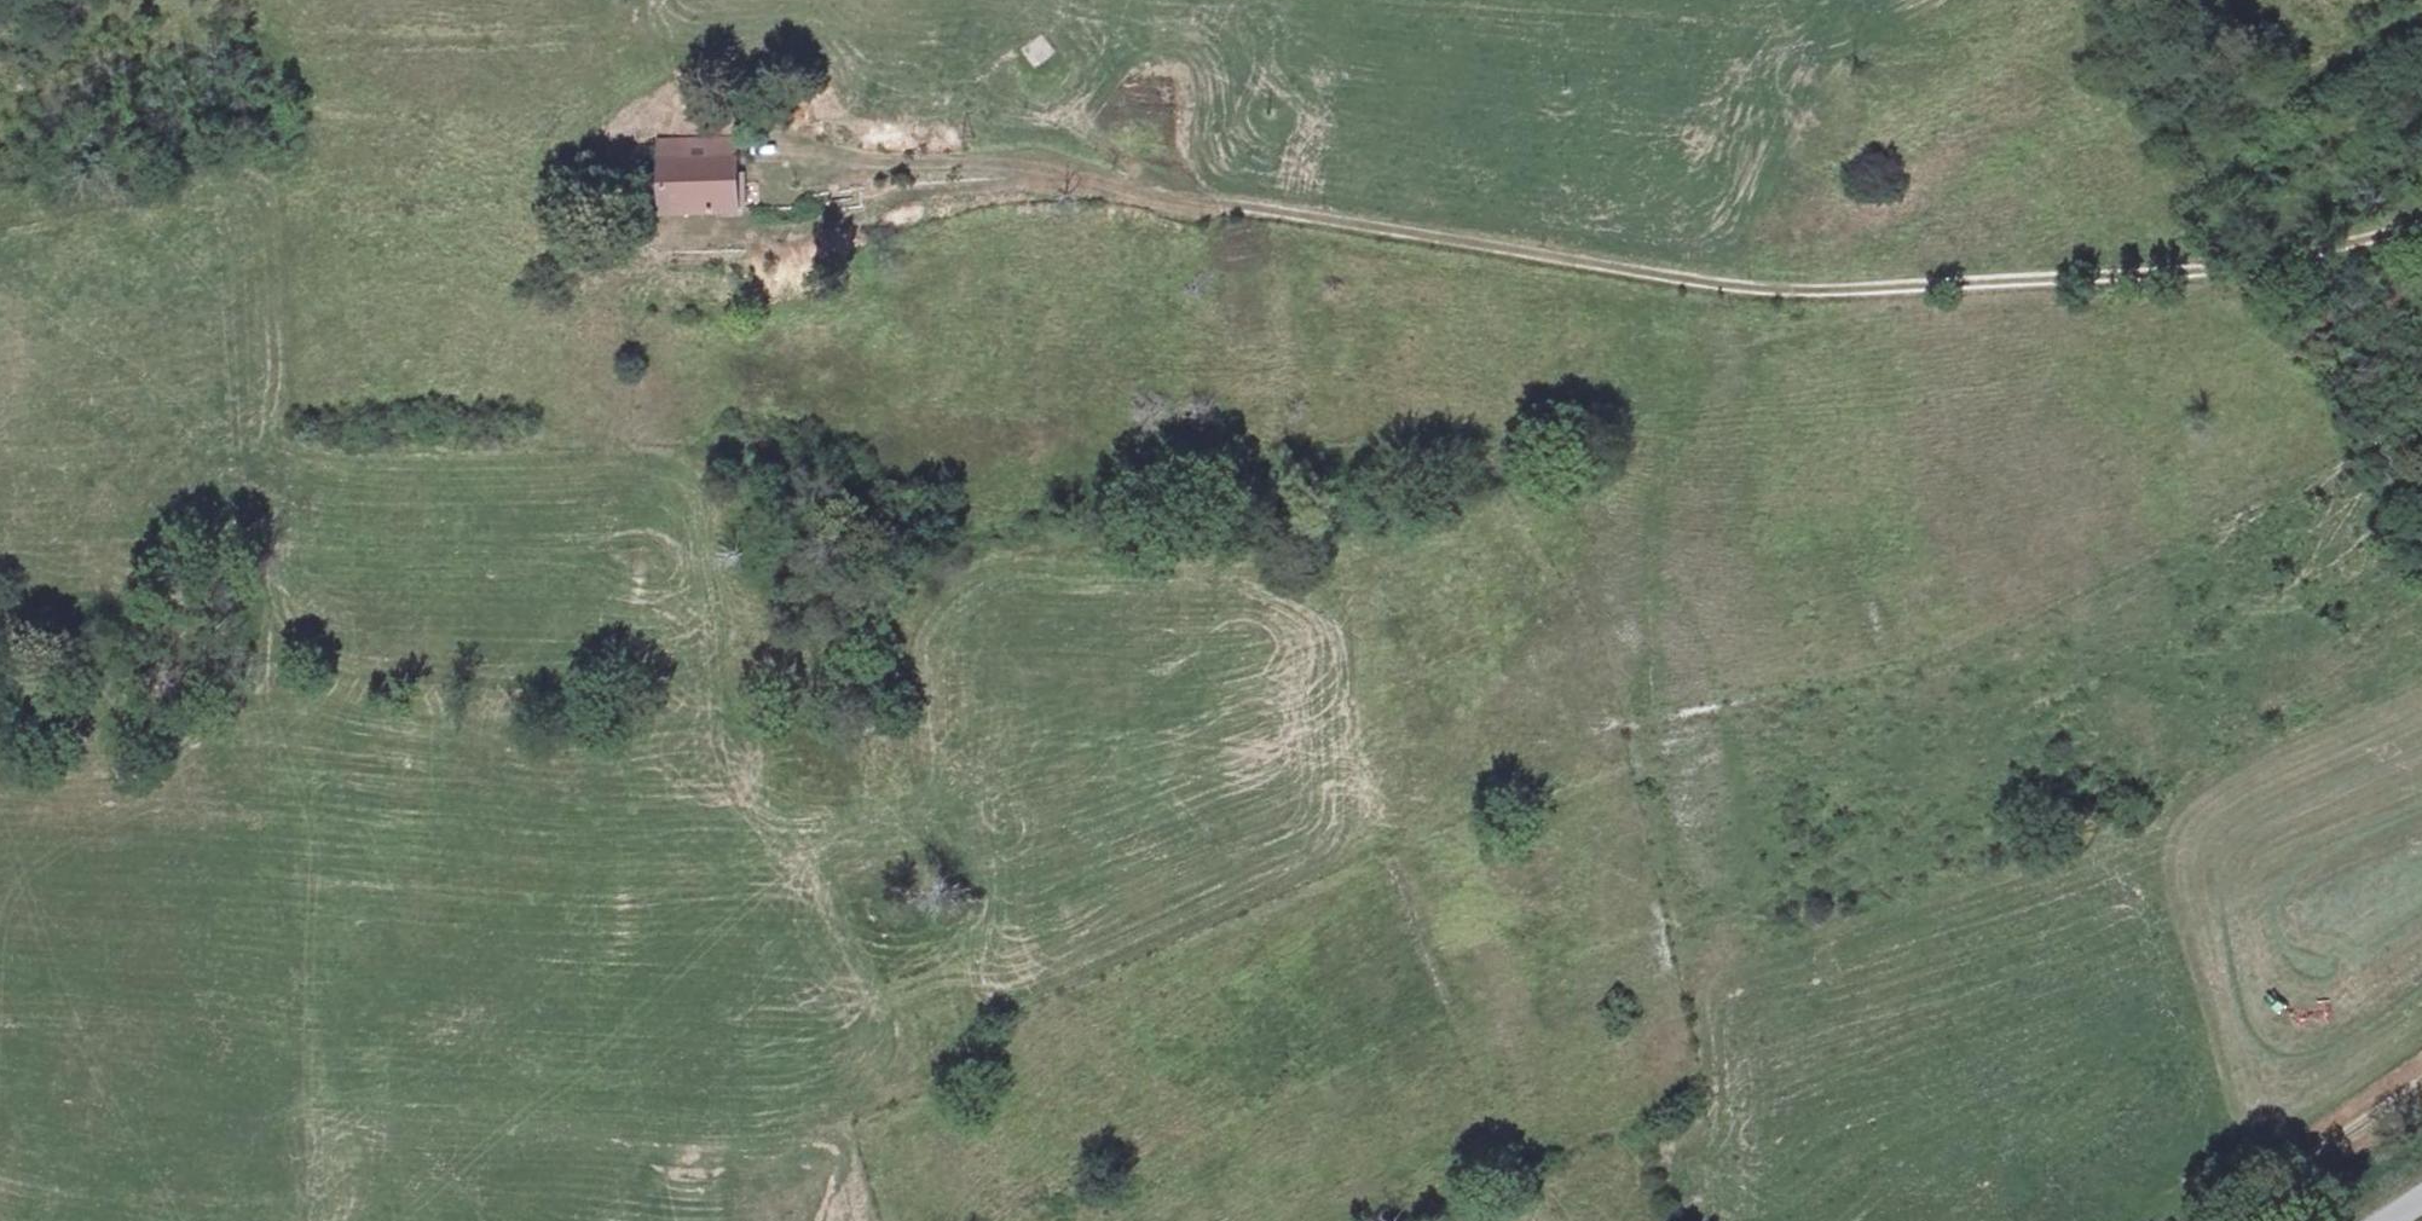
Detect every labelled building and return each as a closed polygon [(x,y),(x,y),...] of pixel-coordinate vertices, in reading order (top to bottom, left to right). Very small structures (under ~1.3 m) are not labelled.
[(739,117),(655,118),(659,196),(760,193),(759,158),(739,156),(739,117)]
